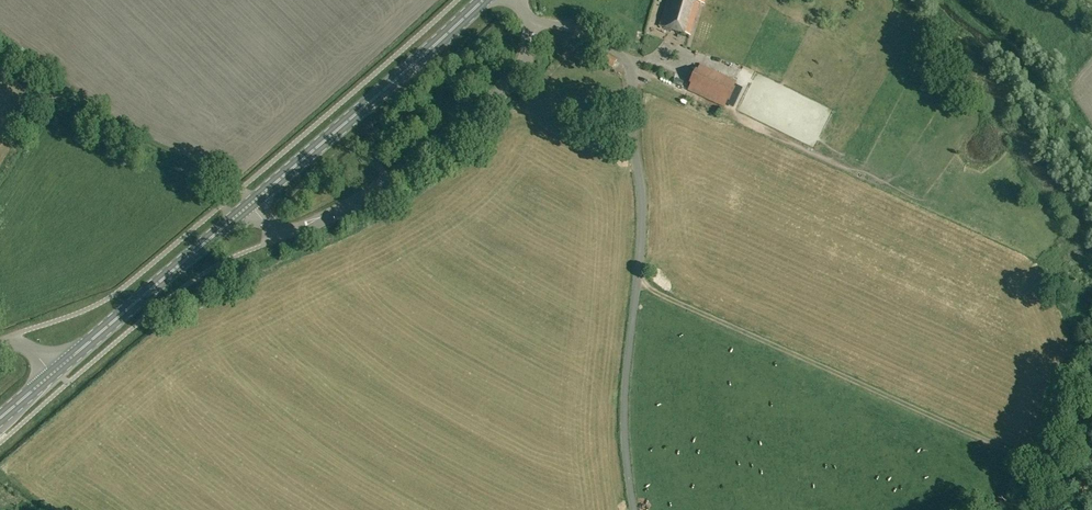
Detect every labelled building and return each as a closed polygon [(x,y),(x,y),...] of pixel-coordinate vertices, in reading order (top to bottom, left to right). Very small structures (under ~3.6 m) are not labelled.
[(660,27),(690,36),(700,3),(703,4),(704,0),(668,0),(660,27)] [(603,62),(613,68),(617,61),(607,55),(603,62)] [(700,65),(688,90),(724,107),(736,82),(700,65)] [(677,91),(686,86),(684,81),(675,85),(677,91)]
